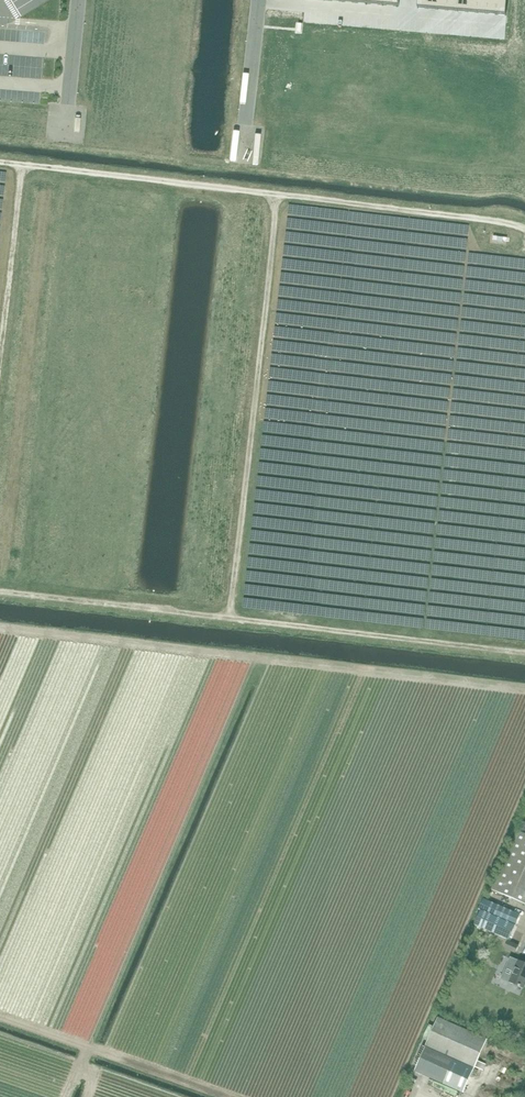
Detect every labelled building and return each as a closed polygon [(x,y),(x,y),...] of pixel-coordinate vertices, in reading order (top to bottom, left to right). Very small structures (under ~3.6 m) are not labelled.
[(427,0),(417,0),(416,8),(416,9),(417,9),(426,10),(427,0)] [(437,0),(427,0),(426,10),(427,10),(436,11),(437,0)] [(447,0),(437,0),(436,11),(439,11),(446,12),(447,0)] [(457,0),(447,0),(446,12),(450,12),(456,12),(457,0)] [(467,0),(457,0),(456,12),(462,13),(466,13),(467,0)] [(477,0),(467,0),(466,13),(472,14),(476,14),(477,0)] [(488,0),(477,0),(476,14),(484,15),(486,15),(488,0)] [(496,0),(488,0),(486,15),(488,15),(495,16),(496,0)] [(506,0),(496,0),(495,16),(496,16),(497,16),(504,16),(506,0)] [(517,832),(492,890),(524,905),(524,835),(517,832)] [(484,899),(483,899),(479,910),(480,910),(515,926),(516,926),(520,915),(484,899)] [(481,911),(474,925),(509,941),(516,926),(481,911)] [(515,953),(518,946),(508,942),(505,949),(515,953)] [(515,960),(510,958),(501,979),(524,989),(524,987),(524,964),(515,960)] [(474,1068),(487,1040),(438,1018),(426,1045),(426,1046),(415,1071),(463,1093),(472,1073),(477,1075),(478,1071),(474,1069),(474,1068)] [(483,1071),(486,1065),(478,1061),(475,1067),(483,1071)]
